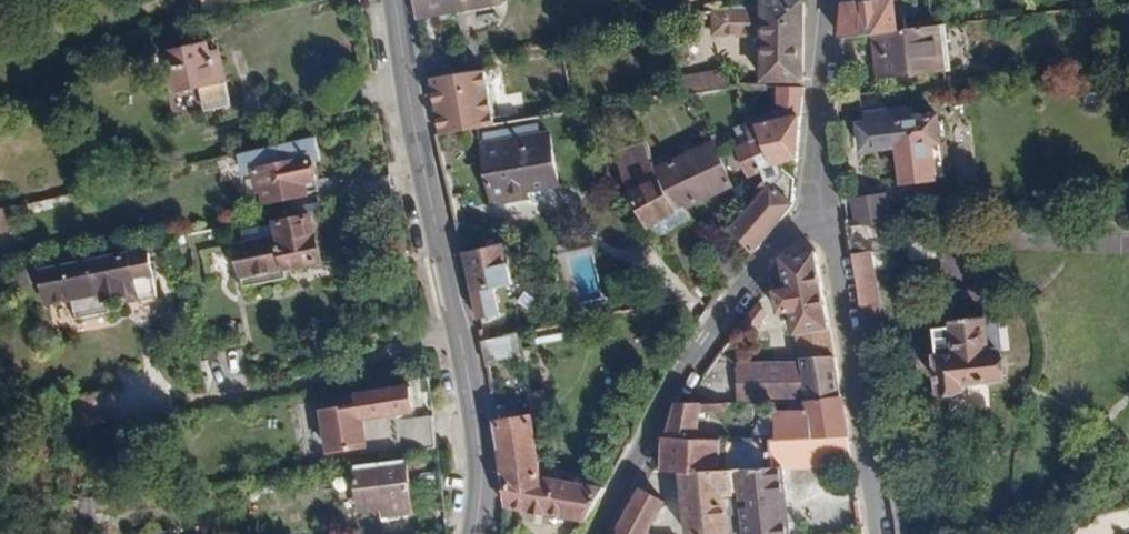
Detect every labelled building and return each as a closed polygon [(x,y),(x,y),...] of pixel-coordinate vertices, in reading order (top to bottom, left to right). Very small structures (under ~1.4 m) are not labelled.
[(444,0),(415,0),(420,22),(448,16),(444,0)] [(448,16),(501,4),(500,0),(444,0),(448,16)] [(804,0),(758,0),(758,6),(758,37),(757,83),(803,83),(804,0)] [(837,37),(870,33),(901,30),(900,24),(894,24),(892,0),(865,0),(840,3),(837,37)] [(758,6),(712,5),(711,36),(758,37),(758,6)] [(870,33),(873,78),(948,71),(941,26),(901,30),(870,33)] [(197,43),(162,52),(169,91),(192,87),(215,82),(210,57),(199,59),(197,43)] [(696,74),(700,91),(729,85),(725,68),(696,74)] [(486,70),(426,78),(436,135),(494,126),(486,70)] [(220,106),(215,82),(192,87),(196,110),(220,106)] [(774,87),(774,120),(800,115),(803,86),(774,87)] [(900,120),(899,110),(858,114),(858,127),(851,127),(853,152),(890,148),(894,184),(936,179),(931,137),(937,136),(935,121),(929,121),(928,117),(900,120)] [(796,158),(800,115),(774,120),(751,126),(755,140),(760,147),(770,166),(796,158)] [(548,132),(482,147),(494,205),(516,199),(515,192),(559,182),(548,132)] [(310,160),(311,163),(321,161),(316,137),(235,153),(240,176),(250,175),(249,172),(260,170),(258,163),(287,158),(288,164),(310,160)] [(760,147),(755,140),(733,148),(748,178),(770,166),(760,147)] [(656,175),(678,211),(732,186),(712,142),(655,170),(656,175)] [(250,175),(255,204),(306,195),(303,180),(313,178),(311,163),(310,160),(288,164),(287,158),(258,163),(260,170),(249,172),(250,175)] [(795,178),(781,169),(767,185),(727,229),(749,251),(793,204),(795,178)] [(647,229),(678,211),(656,175),(622,190),(647,229)] [(855,225),(888,222),(883,197),(851,202),(855,225)] [(234,280),(318,264),(309,218),(272,225),(275,239),(228,248),(234,280)] [(855,225),(846,226),(863,335),(879,332),(868,252),(891,248),(888,222),(855,225)] [(926,223),(905,227),(910,257),(931,253),(926,223)] [(501,246),(463,253),(470,291),(494,287),(508,284),(501,246)] [(791,336),(795,335),(828,331),(817,254),(779,259),(783,288),(770,290),(773,316),(788,314),(791,336)] [(131,255),(66,268),(71,291),(81,289),(84,304),(120,297),(116,281),(136,277),(131,255)] [(494,287),(470,291),(475,319),(499,315),(494,287)] [(986,349),(983,319),(946,323),(949,352),(936,354),(940,398),(965,395),(964,386),(1003,383),(999,348),(986,349)] [(834,357),(828,331),(795,335),(799,359),(834,357)] [(516,332),(481,340),(487,366),(522,358),(516,332)] [(728,379),(738,362),(719,351),(709,368),(728,379)] [(805,398),(803,401),(841,396),(834,357),(799,359),(805,398)] [(805,398),(799,359),(738,362),(738,400),(805,398)] [(409,385),(315,399),(324,454),(366,448),(362,419),(412,413),(409,385)] [(548,422),(540,385),(527,388),(533,414),(534,423),(548,422)] [(849,437),(841,396),(803,401),(805,412),(773,412),(772,428),(773,440),(849,437)] [(673,403),(661,438),(695,438),(699,402),(673,403)] [(773,404),(752,404),(754,430),(772,428),(773,412),(773,404)] [(499,447),(535,442),(534,423),(533,414),(495,420),(499,447)] [(433,417),(395,420),(398,450),(435,448),(433,417)] [(780,452),(781,466),(853,464),(849,437),(773,440),(780,452)] [(736,467),(781,466),(780,452),(755,453),(755,442),(722,438),(695,438),(661,438),(659,472),(677,471),(729,467),(736,467)] [(499,447),(502,471),(539,477),(535,442),(499,447)] [(404,461),(355,467),(360,514),(409,509),(404,461)] [(781,466),(736,467),(740,533),(789,533),(781,466)] [(677,471),(682,533),(735,533),(729,467),(677,471)] [(607,486),(558,479),(559,471),(551,469),(549,478),(539,477),(502,471),(504,509),(585,522),(607,486)] [(617,533),(649,533),(667,504),(640,490),(617,533)]
